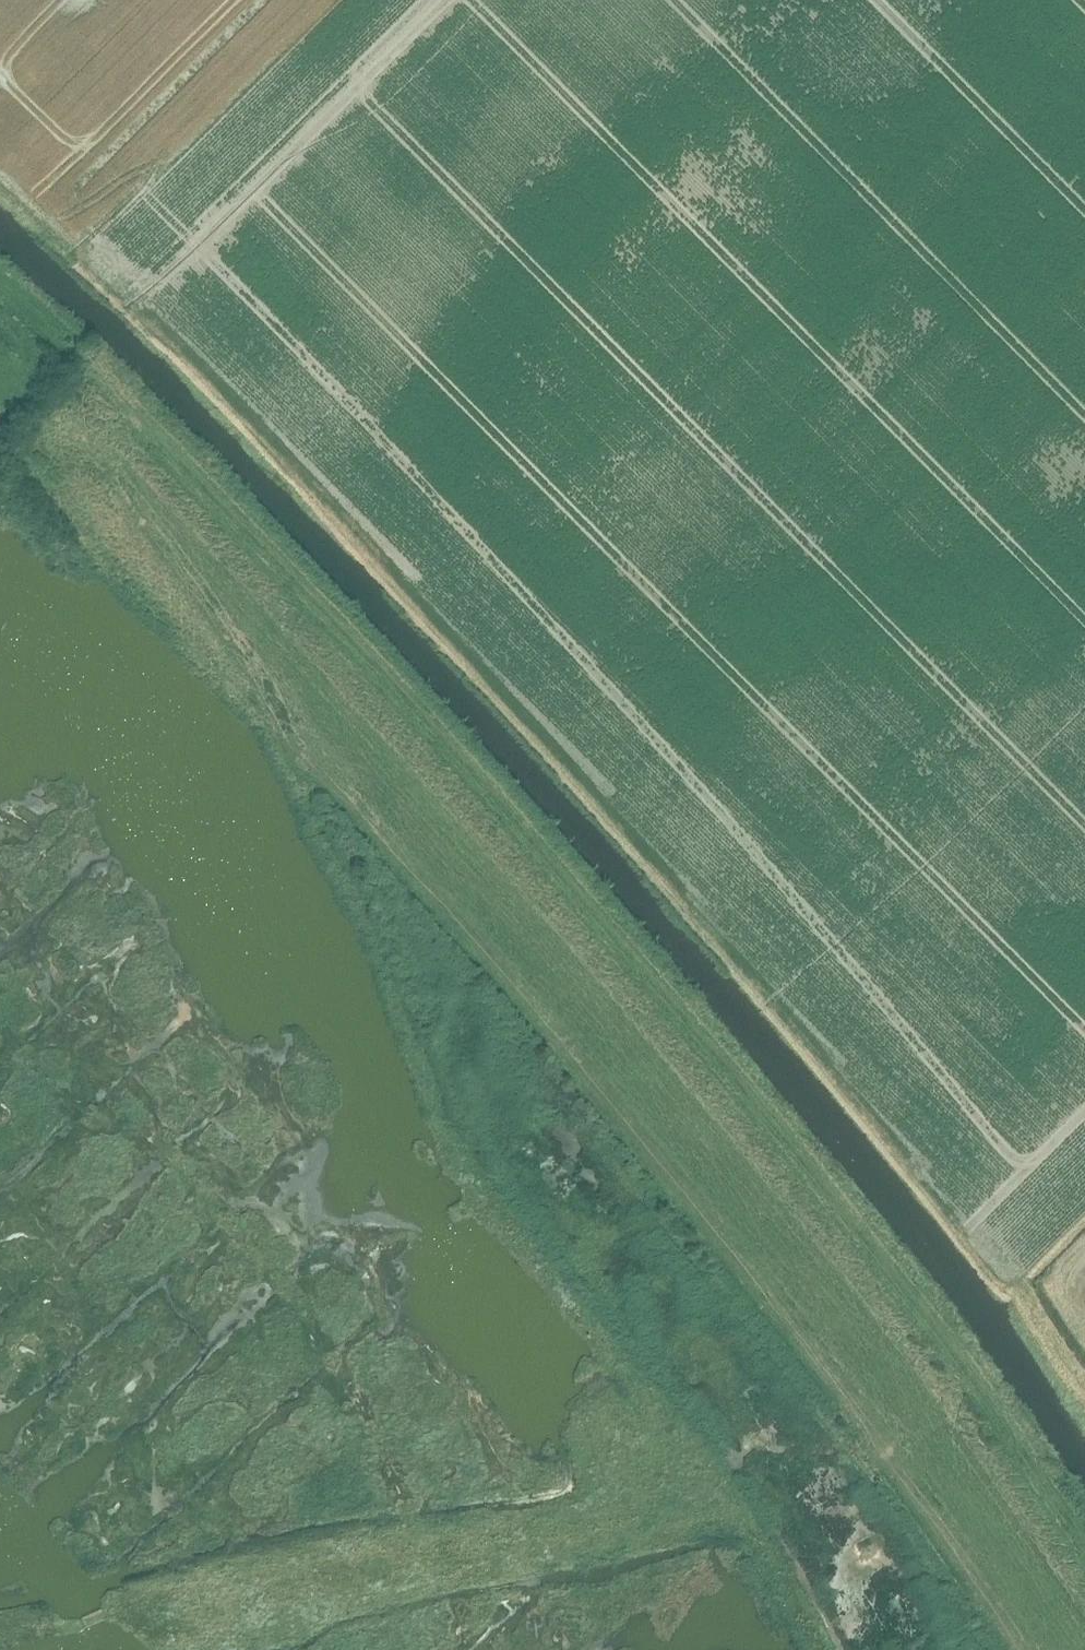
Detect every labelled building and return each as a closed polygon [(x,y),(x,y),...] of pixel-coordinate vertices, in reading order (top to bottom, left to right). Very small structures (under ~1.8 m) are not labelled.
[(276,1219),(287,1215),(280,1196),(268,1200),(276,1219)]
